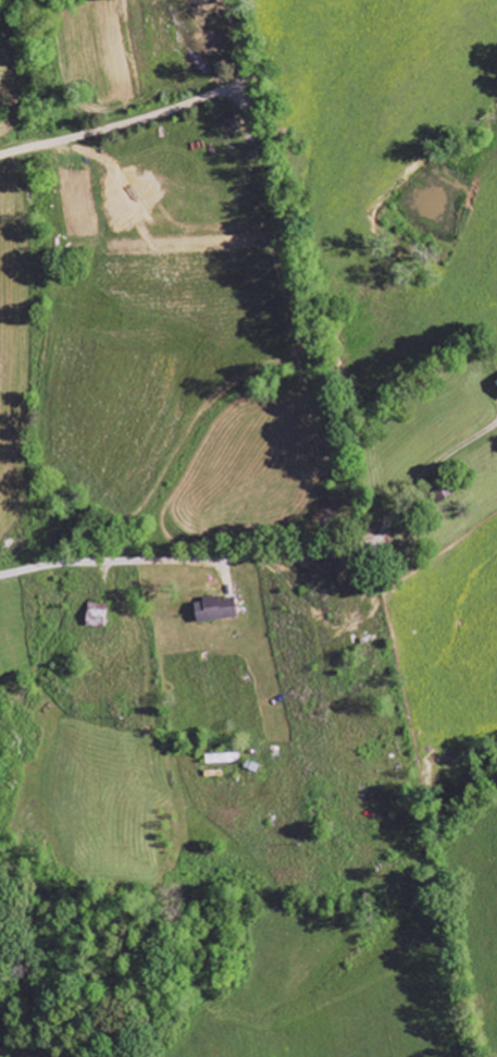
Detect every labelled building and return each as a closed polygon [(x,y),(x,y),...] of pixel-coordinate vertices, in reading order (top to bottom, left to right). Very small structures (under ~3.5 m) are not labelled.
[(198,623),(237,617),(234,597),(220,599),(219,597),(194,601),(198,623)]
